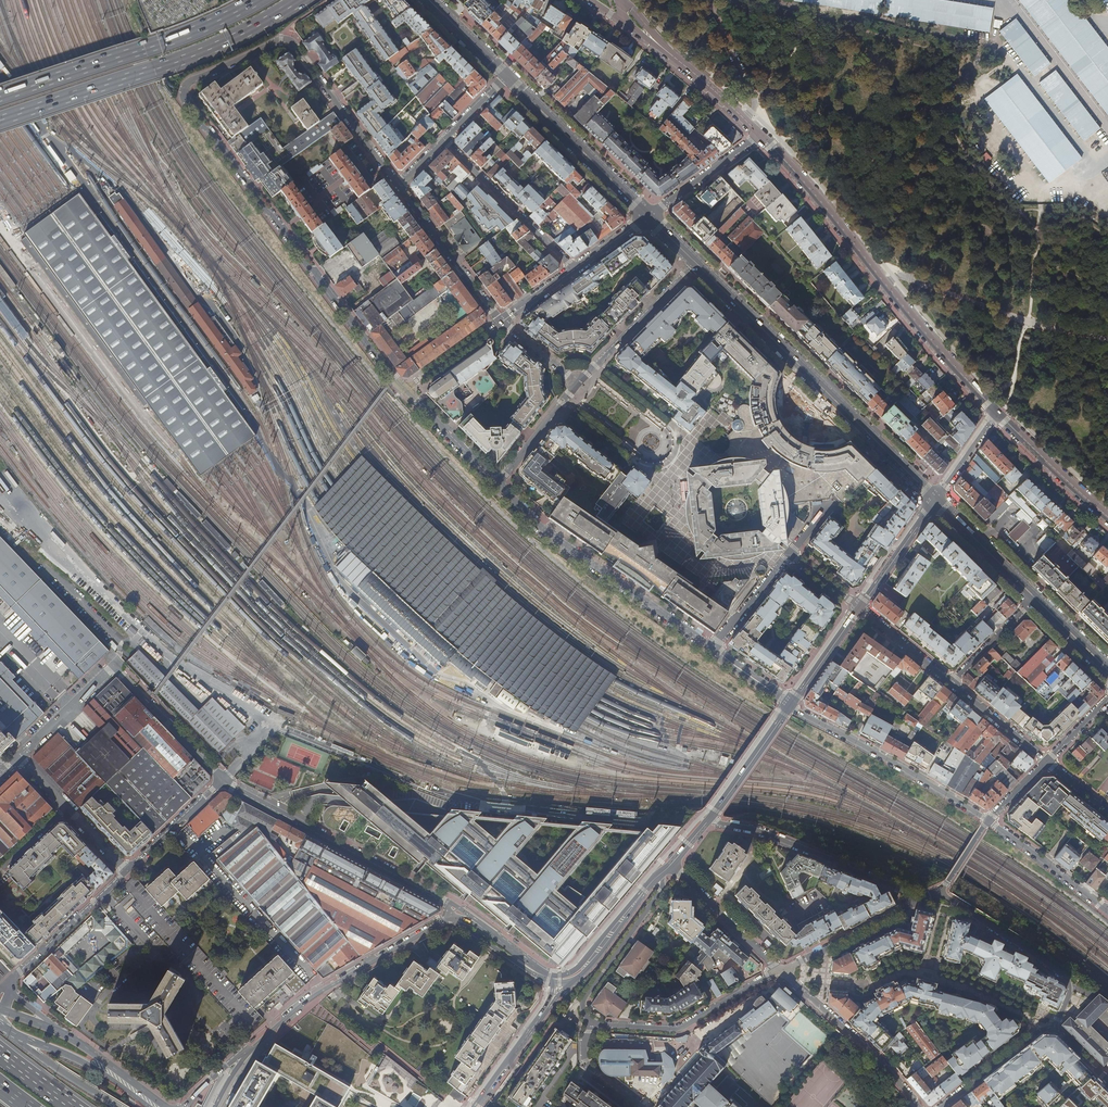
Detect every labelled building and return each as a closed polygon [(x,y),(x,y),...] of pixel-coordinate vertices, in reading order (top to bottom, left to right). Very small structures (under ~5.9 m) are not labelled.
[(315,16),(323,28),(335,20),(338,24),(352,14),(358,22),(356,23),(363,32),(364,31),(370,40),(383,30),(377,21),(376,21),(374,18),(375,18),(366,7),(376,0),(338,0),(315,16)] [(391,11),(392,11),(398,19),(412,9),(402,0),(382,0),(391,11)] [(463,6),(472,16),(481,24),(486,19),(488,17),(494,11),(495,10),(490,4),(489,2),(488,0),(469,0),(463,6)] [(533,0),(514,0),(514,1),(512,5),(510,8),(515,12),(520,2),(521,3),(521,4),(523,4),(523,3),(528,6),(523,14),(517,10),(515,12),(521,17),(523,18),(533,0)] [(541,0),(533,0),(523,18),(525,20),(533,8),(539,11),(544,2),(541,0)] [(505,4),(503,2),(497,7),(503,13),(509,7),(505,4)] [(564,14),(550,5),(543,17),(555,25),(554,27),(556,28),(564,14)] [(423,20),(412,9),(398,19),(392,23),(396,29),(403,24),(404,24),(407,27),(408,26),(411,29),(414,32),(420,37),(431,29),(423,20)] [(486,19),(481,24),(490,34),(498,41),(508,30),(498,21),(501,18),(494,11),(488,17),(492,20),(490,20),(489,22),(486,19)] [(505,23),(510,28),(515,23),(521,17),(515,12),(505,23)] [(556,28),(553,31),(552,34),(561,40),(566,32),(563,30),(571,19),(564,14),(556,28)] [(525,20),(523,18),(521,17),(515,23),(519,26),(529,36),(536,29),(529,24),(525,20)] [(529,24),(536,29),(540,22),(540,21),(533,17),(529,24)] [(521,44),(511,54),(517,60),(524,66),(535,77),(558,55),(556,53),(558,51),(559,53),(562,50),(566,43),(562,40),(540,63),(527,50),(532,45),(530,43),(542,32),(546,26),(540,22),(536,29),(529,36),(521,44)] [(562,50),(567,54),(569,56),(572,58),(578,51),(573,47),(576,42),(576,41),(576,42),(577,41),(578,42),(578,43),(579,42),(579,41),(580,41),(580,40),(581,39),(584,41),(591,31),(586,28),(587,27),(580,23),(580,24),(576,22),(574,24),(573,25),(574,25),(573,26),(572,26),(572,27),(571,29),(571,28),(570,29),(571,30),(573,31),(573,32),(572,32),(571,33),(571,34),(571,35),(568,33),(566,32),(561,40),(562,40),(566,43),(562,50)] [(510,28),(514,31),(519,26),(515,23),(510,28)] [(508,30),(498,41),(501,44),(511,54),(521,44),(511,34),(514,31),(510,28),(508,30)] [(442,39),(431,29),(420,37),(424,42),(436,59),(443,54),(445,52),(451,48),(442,39)] [(399,52),(383,30),(370,40),(386,62),(388,60),(399,52)] [(584,50),(592,55),(593,53),(598,57),(608,42),(603,38),(597,34),(592,30),(591,31),(584,41),(582,45),(585,47),(584,50)] [(317,32),(303,42),(303,43),(309,51),(310,51),(312,51),(313,51),(315,52),(316,53),(317,54),(319,55),(319,57),(319,58),(320,59),(319,61),(319,63),(318,64),(324,72),(339,62),(333,54),(331,55),(322,42),(323,41),(317,32)] [(407,47),(406,47),(410,53),(421,44),(417,39),(410,44),(407,47)] [(598,57),(621,73),(632,59),(608,42),(598,57)] [(453,46),(451,48),(459,56),(461,54),(453,46)] [(449,96),(474,71),(468,65),(460,57),(459,56),(451,48),(445,52),(447,54),(445,56),(443,54),(436,59),(434,60),(422,69),(417,72),(407,80),(404,81),(416,96),(430,116),(445,101),(449,96)] [(357,49),(343,59),(346,65),(354,76),(358,81),(372,71),(357,49)] [(558,55),(535,77),(546,88),(556,78),(548,71),(549,70),(551,71),(553,69),(567,54),(562,50),(559,53),(558,55)] [(289,52),(288,53),(277,61),(287,74),(299,91),(311,83),(305,74),(302,75),(300,74),(298,73),(297,72),(295,69),(294,66),(294,64),(294,63),(295,61),(289,52)] [(517,60),(511,54),(508,56),(515,62),(517,60)] [(556,84),(549,91),(559,101),(589,71),(572,58),(569,56),(567,58),(568,59),(566,62),(574,68),(573,69),(575,70),(577,68),(578,69),(579,69),(579,70),(561,89),(556,84)] [(422,69),(434,60),(434,59),(424,59),(418,63),(422,69)] [(407,60),(398,67),(407,80),(417,72),(413,67),(407,60)] [(418,63),(413,67),(417,72),(422,69),(418,63)] [(635,66),(630,73),(635,77),(634,79),(637,81),(639,80),(640,81),(642,82),(650,72),(647,70),(646,70),(641,66),(639,69),(635,66)] [(398,67),(395,69),(404,81),(407,80),(398,67)] [(200,95),(232,139),(249,128),(244,121),(234,107),(263,84),(257,76),(258,75),(257,73),(255,74),(251,68),(235,80),(229,73),(227,75),(200,95)] [(394,102),(372,71),(358,82),(373,102),(356,114),(367,129),(374,138),(380,133),(383,130),(387,126),(378,113),(394,102)] [(452,108),(458,114),(486,86),(486,83),(481,78),(474,71),(449,96),(454,100),(461,93),(463,95),(466,92),(466,93),(456,103),(455,104),(452,108)] [(574,115),(583,125),(596,112),(615,93),(589,71),(559,101),(565,107),(566,105),(568,106),(575,99),(573,97),(583,88),(591,97),(583,105),(582,106),(583,106),(579,110),(578,111),(574,115)] [(654,91),(659,84),(655,81),(657,78),(652,74),(650,72),(642,82),(645,85),(650,88),(654,91)] [(167,88),(164,82),(157,85),(159,92),(167,88)] [(617,89),(615,93),(627,102),(639,86),(637,84),(635,83),(627,93),(629,94),(626,97),(617,89)] [(664,100),(673,90),(670,88),(665,84),(660,89),(659,88),(658,90),(659,91),(656,94),(664,100)] [(639,86),(627,102),(631,106),(643,89),(642,88),(639,86)] [(675,92),(673,90),(664,100),(672,107),(674,103),(675,104),(677,102),(676,101),(680,96),(675,92)] [(416,96),(387,126),(383,130),(399,146),(411,135),(420,126),(425,131),(430,125),(434,122),(428,117),(430,116),(416,96)] [(454,100),(449,96),(445,101),(452,108),(455,104),(456,103),(454,100)] [(497,97),(486,109),(488,111),(492,107),(499,99),(497,97)] [(299,120),(307,131),(319,122),(303,100),(291,109),(299,120)] [(650,115),(651,116),(661,103),(657,100),(650,109),(651,111),(649,113),(651,115),(650,115)] [(689,133),(694,128),(681,116),(687,110),(687,109),(690,106),(689,105),(685,101),(683,100),(670,115),(689,133)] [(455,117),(458,114),(452,108),(445,101),(430,116),(428,117),(434,122),(441,114),(442,115),(444,113),(448,116),(452,120),(455,117)] [(661,103),(651,116),(652,117),(653,116),(655,118),(657,115),(658,116),(666,107),(661,103)] [(493,118),(498,113),(492,107),(488,111),(487,112),(493,118)] [(488,111),(486,109),(481,114),(480,115),(488,123),(493,118),(487,112),(488,111)] [(232,139),(228,143),(232,149),(253,177),(258,183),(262,181),(280,167),(282,166),(330,131),(341,123),(333,112),(333,113),(332,113),(319,122),(307,131),(283,149),(261,118),(249,128),(232,139)] [(512,132),(524,120),(520,116),(516,112),(509,119),(504,124),(502,127),(506,130),(510,135),(512,132)] [(602,142),(614,130),(611,128),(613,126),(600,113),(598,115),(596,112),(583,125),(593,134),(597,138),(598,138),(602,142)] [(504,124),(509,119),(506,116),(504,118),(498,113),(493,118),(499,124),(502,122),(504,124)] [(487,125),(478,117),(473,122),(481,130),(484,128),(487,125)] [(497,132),(500,129),(502,127),(499,124),(493,118),(488,123),(497,132)] [(688,153),(686,155),(688,156),(700,169),(709,162),(719,155),(719,154),(710,141),(709,142),(710,144),(706,147),(703,151),(701,150),(699,151),(667,118),(664,122),(666,124),(665,126),(663,124),(659,129),(664,133),(666,131),(671,135),(669,137),(673,142),(675,140),(679,144),(677,146),(682,150),(684,148),(688,153)] [(521,140),(532,128),(530,126),(524,120),(512,132),(521,140)] [(442,130),(434,122),(430,125),(434,129),(432,131),(437,136),(439,134),(442,130)] [(481,130),(473,122),(465,131),(455,140),(455,143),(462,150),(468,144),(466,142),(467,141),(467,140),(466,140),(468,138),(471,141),(481,130)] [(347,130),(341,123),(330,131),(334,136),(333,138),(337,143),(338,142),(342,147),(353,139),(347,130)] [(719,154),(728,147),(730,145),(730,142),(713,125),(711,125),(702,135),(708,140),(710,141),(719,154)] [(420,126),(411,135),(417,141),(426,132),(425,131),(420,126)] [(471,158),(490,139),(493,136),(484,128),(481,130),(471,141),(468,144),(462,150),(471,158)] [(537,150),(545,141),(542,138),(532,128),(521,140),(514,147),(527,160),(532,155),(523,146),(526,142),(527,141),(537,150)] [(702,135),(694,128),(689,133),(688,134),(690,136),(694,132),(707,142),(708,140),(702,135)] [(399,146),(383,130),(380,133),(385,138),(391,145),(396,150),(399,146)] [(683,181),(700,169),(688,156),(682,162),(678,165),(677,164),(673,167),(673,168),(670,170),(671,172),(668,174),(666,172),(658,177),(654,173),(655,172),(649,165),(647,167),(644,164),(646,162),(641,156),(640,157),(636,154),(637,153),(633,149),(632,149),(629,147),(628,148),(626,145),(627,144),(624,140),(623,141),(618,137),(619,136),(614,130),(602,142),(601,143),(618,159),(619,158),(621,160),(620,161),(634,175),(635,174),(639,178),(638,179),(652,192),(654,193),(656,195),(661,195),(663,194),(665,194),(680,183),(679,182),(682,180),(683,181)] [(380,133),(374,138),(379,145),(385,138),(380,133)] [(411,135),(399,146),(396,150),(388,158),(392,163),(398,170),(402,171),(415,157),(424,148),(420,143),(417,141),(411,135)] [(481,169),(484,165),(490,159),(493,156),(500,149),(498,147),(490,139),(471,158),(481,169)] [(547,166),(559,155),(553,149),(545,141),(537,150),(536,151),(534,153),(540,159),(541,159),(545,163),(544,163),(547,166)] [(390,145),(383,151),(388,158),(396,150),(391,145),(390,145)] [(719,155),(729,148),(728,147),(719,154),(719,155)] [(506,165),(511,160),(506,155),(500,149),(493,156),(490,159),(493,163),(498,158),(501,161),(506,165)] [(351,165),(340,151),(329,159),(339,173),(347,185),(348,184),(359,198),(365,194),(370,190),(359,176),(360,176),(351,164),(351,165)] [(438,158),(429,167),(439,177),(436,180),(435,179),(433,181),(434,181),(438,186),(439,185),(442,183),(447,178),(440,172),(444,168),(446,169),(448,166),(449,165),(448,164),(450,162),(453,165),(451,167),(452,168),(448,171),(451,173),(453,172),(460,164),(448,151),(445,151),(438,158)] [(511,160),(519,168),(524,164),(510,151),(506,155),(511,160)] [(564,182),(575,171),(569,165),(559,155),(547,166),(564,182)] [(493,163),(490,159),(484,165),(486,167),(487,168),(493,163)] [(492,179),(502,169),(506,165),(501,161),(498,164),(501,168),(500,169),(496,165),(487,174),(492,179)] [(757,192),(768,182),(749,161),(740,168),(738,167),(732,173),(731,172),(727,175),(738,187),(745,181),(747,181),(757,192)] [(319,166),(318,165),(306,173),(309,177),(323,167),(322,164),(319,166)] [(470,173),(460,164),(453,172),(458,177),(452,183),(447,178),(442,183),(451,193),(453,191),(460,184),(470,173)] [(282,166),(280,167),(292,184),(294,182),(282,166)] [(280,167),(262,181),(274,197),(281,191),(292,184),(280,167)] [(513,200),(524,190),(502,169),(492,179),(495,183),(496,182),(510,196),(509,196),(513,200)] [(576,186),(584,179),(580,176),(575,171),(564,182),(566,183),(563,186),(561,185),(553,193),(555,194),(557,191),(564,198),(570,193),(574,188),(570,183),(573,180),(575,183),(574,184),(576,186)] [(432,180),(424,172),(411,184),(411,188),(415,193),(420,199),(429,192),(430,191),(431,191),(429,188),(427,188),(425,186),(432,180)] [(731,189),(719,177),(707,188),(718,201),(719,201),(731,189)] [(109,197),(116,191),(100,178),(96,180),(109,197)] [(389,187),(384,180),(373,188),(376,193),(375,194),(376,195),(377,194),(382,201),(378,204),(379,205),(376,209),(365,194),(359,198),(356,200),(368,217),(382,207),(396,196),(389,187)] [(780,195),(768,182),(757,192),(754,195),(765,208),(780,195)] [(442,183),(439,185),(447,195),(451,193),(442,183)] [(292,184),(281,191),(292,206),(291,207),(300,219),(301,218),(312,233),(323,225),(315,214),(314,215),(311,211),(312,210),(303,198),(302,199),(299,195),(300,194),(292,184)] [(470,193),(460,184),(453,191),(463,200),(467,196),(470,193)] [(584,195),(592,187),(589,185),(588,184),(581,191),(584,195)] [(476,186),(470,193),(467,196),(471,203),(484,193),(476,186)] [(533,213),(544,202),(528,186),(524,190),(513,200),(518,205),(520,206),(522,206),(524,206),(525,206),(526,207),(533,213)] [(599,210),(607,202),(601,196),(592,187),(584,195),(583,197),(597,211),(594,212),(592,213),(594,216),(596,214),(599,210)] [(581,194),(574,188),(570,193),(576,199),(581,194)] [(702,193),(699,189),(693,194),(685,200),(691,206),(699,214),(702,217),(718,201),(707,188),(706,188),(705,189),(705,190),(702,193)] [(429,192),(420,199),(423,204),(428,210),(437,203),(434,199),(435,198),(433,196),(432,197),(429,192)] [(199,475),(254,434),(77,193),(23,233),(199,475)] [(447,195),(440,201),(441,202),(443,201),(444,202),(448,199),(457,209),(453,213),(455,215),(461,211),(464,208),(460,203),(451,193),(447,195)] [(488,197),(484,193),(471,203),(475,207),(471,210),(482,225),(484,223),(488,229),(492,226),(494,228),(497,226),(501,232),(502,231),(506,228),(513,223),(510,220),(511,220),(495,205),(488,197)] [(575,232),(586,224),(593,217),(578,201),(576,199),(570,193),(564,198),(557,206),(538,225),(543,230),(558,214),(571,227),(557,237),(560,243),(569,236),(573,233),(575,232)] [(111,200),(117,208),(125,202),(120,194),(111,200)] [(795,212),(780,195),(765,208),(752,220),(752,221),(764,232),(772,241),(786,230),(788,228),(783,223),(795,212)] [(391,219),(394,223),(397,220),(408,212),(402,205),(396,196),(382,207),(384,210),(385,210),(391,219)] [(489,196),(488,197),(495,205),(497,203),(489,196)] [(529,216),(538,225),(557,206),(549,197),(544,202),(533,213),(529,216)] [(672,209),(672,213),(680,221),(690,230),(702,218),(702,217),(699,214),(696,217),(688,210),(691,206),(685,200),(672,209)] [(125,202),(117,208),(166,277),(252,393),(258,389),(252,381),(255,378),(238,356),(242,354),(215,317),(211,320),(167,259),(125,202)] [(616,211),(607,202),(599,210),(603,214),(605,212),(610,217),(605,222),(603,219),(606,217),(603,215),(600,217),(596,214),(594,216),(593,217),(586,224),(590,229),(598,240),(622,223),(623,218),(616,211)] [(437,203),(428,210),(432,216),(440,227),(444,224),(449,220),(437,203)] [(345,208),(357,225),(363,220),(357,211),(357,209),(355,210),(351,204),(347,207),(345,208)] [(744,212),(740,208),(717,232),(704,245),(709,250),(716,257),(725,247),(717,239),(719,237),(744,212)] [(449,220),(444,224),(454,238),(459,244),(461,246),(462,248),(477,236),(475,233),(473,234),(469,230),(471,228),(464,219),(466,218),(461,211),(455,215),(451,218),(449,220)] [(410,238),(421,230),(414,220),(408,212),(397,220),(410,238)] [(752,221),(752,220),(748,217),(727,237),(727,238),(725,240),(729,244),(732,241),(752,221)] [(702,218),(690,230),(697,237),(704,245),(717,232),(702,218)] [(800,218),(788,228),(786,230),(797,245),(812,233),(811,232),(801,220),(801,219),(800,218)] [(513,223),(506,228),(516,242),(517,241),(529,232),(517,220),(513,223)] [(764,232),(752,221),(732,241),(744,252),(764,232)] [(312,233),(312,235),(313,234),(314,237),(317,240),(315,241),(316,244),(317,246),(318,246),(320,248),(319,249),(321,251),(323,252),(325,251),(327,254),(329,257),(328,257),(330,258),(343,248),(325,224),(323,225),(312,233)] [(369,241),(379,255),(382,259),(398,247),(400,245),(387,228),(369,241)] [(587,248),(598,240),(590,229),(579,237),(587,248)] [(425,258),(436,249),(433,246),(425,235),(421,230),(410,238),(412,240),(418,248),(425,258)] [(534,236),(529,232),(517,241),(524,249),(538,263),(549,254),(551,253),(548,250),(542,254),(543,256),(540,259),(533,252),(535,251),(523,239),(525,238),(527,241),(534,236)] [(575,257),(587,248),(579,237),(575,232),(573,233),(577,239),(575,240),(574,243),(573,244),(572,244),(572,240),(569,236),(560,243),(558,244),(570,257),(575,257)] [(346,246),(362,268),(379,255),(369,241),(363,233),(346,246)] [(815,237),(812,233),(797,245),(816,269),(831,257),(828,253),(827,253),(815,237)] [(477,236),(462,248),(465,252),(480,240),(477,236)] [(637,255),(649,244),(646,241),(643,238),(635,237),(618,249),(628,263),(631,261),(632,259),(637,255)] [(488,241),(479,249),(485,257),(498,247),(497,246),(494,248),(488,241)] [(524,249),(517,241),(516,242),(514,245),(521,252),(524,249)] [(671,270),(671,266),(659,255),(649,244),(637,255),(648,266),(650,263),(651,264),(651,265),(652,267),(654,267),(655,268),(652,271),(647,267),(644,269),(654,278),(658,283),(671,270)] [(382,259),(391,271),(397,279),(413,266),(398,247),(382,259)] [(498,247),(485,257),(493,268),(507,257),(498,247)] [(737,259),(725,247),(716,257),(722,262),(728,268),(737,259)] [(441,280),(452,272),(452,271),(447,265),(439,254),(436,249),(425,258),(427,261),(441,280)] [(610,276),(628,263),(618,249),(609,256),(600,263),(608,273),(610,276)] [(409,259),(414,266),(420,261),(416,254),(409,259)] [(549,254),(538,263),(540,265),(550,275),(557,270),(558,269),(558,263),(549,254)] [(737,259),(728,268),(740,280),(757,297),(760,299),(768,308),(780,296),(772,288),(773,287),(770,284),(769,285),(762,277),(761,275),(760,276),(752,268),(753,267),(749,264),(748,265),(740,256),(737,259)] [(486,272),(478,278),(482,282),(486,288),(496,281),(497,280),(500,278),(497,274),(492,278),(489,274),(491,272),(491,273),(494,273),(506,264),(508,264),(509,265),(509,267),(511,270),(514,268),(515,267),(507,257),(493,268),(486,272)] [(397,279),(401,284),(421,269),(420,267),(426,263),(423,259),(420,261),(414,266),(413,266),(397,279)] [(596,282),(608,273),(600,263),(595,266),(591,268),(591,270),(588,272),(587,272),(585,273),(596,282)] [(846,277),(835,263),(823,272),(834,287),(846,277)] [(525,277),(533,288),(544,280),(550,275),(540,265),(538,267),(537,264),(533,267),(535,269),(531,272),(528,268),(522,273),(525,277)] [(483,267),(475,273),(476,275),(478,278),(486,272),(483,267)] [(10,290),(15,287),(0,268),(0,277),(10,290)] [(518,268),(509,274),(516,283),(525,277),(522,273),(518,268)] [(379,280),(385,288),(397,279),(391,271),(379,280)] [(381,325),(370,333),(399,372),(402,376),(408,377),(419,369),(435,358),(459,340),(475,329),(485,322),(486,316),(480,308),(480,309),(455,276),(452,272),(441,280),(429,289),(413,301),(413,300),(398,311),(399,314),(416,337),(427,329),(421,321),(423,320),(421,319),(420,320),(421,320),(420,320),(416,314),(446,292),(449,289),(455,298),(469,316),(467,318),(466,318),(430,345),(414,356),(407,361),(381,325)] [(501,279),(516,300),(524,294),(519,288),(516,283),(509,274),(508,272),(500,278),(497,280),(498,281),(501,279)] [(598,285),(596,282),(585,273),(584,274),(583,275),(579,279),(578,278),(569,284),(580,300),(585,297),(583,295),(592,289),(593,291),(597,288),(598,285)] [(341,282),(335,286),(339,292),(343,296),(354,288),(357,293),(362,289),(359,284),(356,286),(350,277),(341,283),(341,282)] [(633,308),(649,292),(658,283),(654,278),(645,286),(636,277),(621,292),(620,292),(617,295),(617,296),(609,304),(611,306),(603,314),(615,327),(633,308)] [(855,289),(846,277),(834,287),(843,299),(844,298),(855,289)] [(385,288),(354,311),(360,320),(370,333),(381,325),(381,324),(388,319),(398,311),(413,300),(405,290),(403,287),(401,284),(397,279),(385,288)] [(496,281),(486,288),(492,296),(500,307),(505,308),(512,302),(496,281)] [(554,295),(543,303),(553,316),(554,316),(574,301),(576,303),(580,300),(569,284),(554,295)] [(413,301),(429,289),(427,286),(414,296),(408,288),(405,290),(413,300),(413,301)] [(452,300),(455,298),(449,289),(446,292),(452,300)] [(696,321),(711,307),(701,297),(693,289),(692,290),(686,290),(685,289),(664,310),(631,344),(644,356),(661,339),(664,343),(666,341),(665,340),(674,332),(676,331),(673,327),(678,321),(676,319),(682,313),(684,315),(687,312),(690,312),(690,311),(692,311),(697,317),(695,320),(696,321)] [(863,299),(855,289),(844,298),(852,308),(863,299)] [(780,296),(768,308),(772,311),(774,310),(784,320),(783,321),(791,328),(792,327),(800,335),(802,337),(812,327),(801,317),(803,315),(796,308),(796,309),(793,306),(792,308),(791,307),(790,309),(785,304),(786,302),(780,296)] [(531,312),(545,323),(547,320),(551,316),(553,316),(543,303),(531,312)] [(716,335),(727,323),(717,313),(711,307),(696,321),(699,324),(700,322),(705,327),(703,328),(707,332),(710,329),(716,335)] [(848,315),(843,320),(850,327),(859,318),(851,309),(846,314),(848,315)] [(774,310),(772,311),(775,314),(776,314),(780,317),(779,319),(781,321),(783,321),(784,320),(774,310)] [(398,311),(388,319),(389,321),(399,314),(398,311)] [(861,321),(864,325),(876,315),(872,311),(863,318),(864,318),(861,321)] [(602,341),(615,327),(603,314),(602,314),(594,322),(593,321),(586,328),(587,329),(586,331),(582,330),(577,330),(572,330),(567,331),(563,331),(558,333),(550,326),(550,327),(545,323),(531,312),(522,319),(520,320),(520,324),(521,325),(523,326),(526,329),(525,331),(535,339),(536,339),(537,337),(543,342),(548,346),(549,347),(554,351),(557,354),(559,352),(563,351),(566,349),(570,349),(573,348),(578,348),(582,349),(586,350),(587,350),(591,352),(594,349),(602,341)] [(814,326),(803,315),(801,317),(812,327),(814,326)] [(880,323),(878,319),(866,329),(873,339),(885,329),(883,326),(884,325),(882,321),(880,323)] [(753,381),(770,364),(767,361),(750,344),(737,331),(728,322),(727,323),(716,335),(698,352),(701,355),(710,364),(723,350),(753,381)] [(814,326),(812,327),(802,337),(804,340),(803,342),(810,349),(811,349),(813,350),(814,352),(814,353),(821,360),(823,358),(826,361),(838,349),(830,341),(831,340),(825,335),(826,334),(823,331),(821,333),(814,326)] [(792,327),(791,328),(791,330),(795,334),(798,337),(800,339),(802,337),(800,335),(792,327)] [(900,361),(906,355),(907,353),(894,336),(885,346),(900,361)] [(493,340),(492,340),(490,339),(489,340),(488,340),(487,341),(487,342),(487,343),(487,344),(480,349),(478,350),(465,360),(465,359),(462,361),(460,363),(447,372),(435,381),(434,382),(436,384),(430,388),(429,389),(429,391),(429,393),(426,393),(429,396),(433,400),(438,406),(460,390),(464,386),(486,370),(487,369),(488,368),(490,366),(492,362),(494,359),(493,358),(494,357),(491,346),(493,345),(493,344),(494,343),(493,342),(493,340)] [(55,343),(51,345),(59,356),(63,353),(55,343)] [(524,430),(537,414),(537,413),(538,412),(541,409),(545,404),(548,401),(546,397),(544,393),(543,390),(542,386),(542,382),(542,378),(543,375),(544,370),(541,367),(541,368),(535,364),(530,360),(524,354),(525,352),(514,344),(513,345),(510,343),(499,357),(502,359),(501,361),(511,370),(513,368),(521,374),(522,373),(525,376),(525,377),(525,381),(527,394),(526,395),(527,399),(528,399),(525,402),(524,402),(510,419),(513,421),(523,430),(524,430)] [(628,346),(627,345),(618,354),(615,358),(615,360),(618,362),(617,363),(621,366),(620,366),(626,371),(627,370),(630,373),(631,372),(633,374),(642,362),(641,361),(641,359),(644,356),(631,344),(628,346)] [(841,346),(838,349),(826,361),(824,363),(833,371),(841,380),(843,382),(857,368),(858,368),(854,364),(857,361),(841,346)] [(722,380),(721,378),(721,377),(719,375),(715,371),(716,370),(710,364),(701,355),(685,376),(684,375),(681,378),(679,381),(680,382),(675,388),(672,386),(662,399),(678,411),(672,419),(690,433),(706,413),(707,412),(695,403),(707,388),(709,389),(711,390),(713,390),(714,390),(716,389),(718,389),(719,387),(720,386),(721,385),(722,382),(722,380)] [(905,372),(913,364),(914,363),(906,355),(900,361),(897,364),(900,367),(899,368),(904,373),(905,372)] [(657,395),(662,399),(672,386),(664,378),(665,376),(660,370),(658,371),(654,367),(653,369),(647,364),(646,366),(642,362),(633,374),(636,377),(646,385),(656,396),(657,395)] [(788,504),(809,501),(829,499),(829,495),(832,494),(834,492),(823,481),(824,480),(818,473),(813,473),(813,470),(809,469),(813,449),(808,447),(804,446),(801,445),(794,438),(793,439),(792,439),(792,438),(793,437),(785,432),(782,428),(780,425),(778,420),(776,415),(775,411),(775,407),(774,403),(774,400),(774,396),(775,391),(776,387),(777,384),(779,379),(782,375),(776,370),(770,364),(753,381),(754,381),(753,387),(750,386),(750,392),(749,397),(749,402),(749,407),(747,405),(745,404),(743,405),(741,406),(739,407),(738,409),(737,410),(737,411),(737,413),(738,415),(739,416),(740,417),(739,420),(737,419),(735,420),(733,421),(732,422),(732,424),(731,425),(731,426),(732,428),(732,429),(733,430),(729,435),(727,436),(728,438),(729,440),(729,442),(730,443),(729,446),(729,447),(727,449),(727,450),(725,451),(730,458),(734,458),(724,460),(718,462),(712,465),(708,467),(688,469),(691,472),(694,474),(693,476),(692,477),(686,472),(687,481),(688,492),(687,496),(686,500),(685,503),(685,506),(685,512),(686,519),(687,526),(690,533),(693,537),(696,558),(701,551),(704,554),(698,560),(719,558),(721,559),(726,560),(732,561),(739,561),(742,561),(744,561),(751,559),(757,557),(764,553),(784,550),(778,545),(779,544),(780,542),(787,547),(786,540),(784,528),(786,521),(787,514),(788,510),(788,509),(787,504),(788,504)] [(914,383),(922,375),(916,369),(916,368),(913,364),(905,372),(908,375),(910,377),(907,380),(905,378),(906,377),(903,374),(898,379),(908,389),(914,383)] [(857,368),(843,382),(849,387),(853,391),(864,379),(870,374),(861,365),(858,368),(857,368)] [(864,379),(853,391),(866,404),(880,390),(876,386),(879,383),(870,374),(864,379)] [(929,382),(922,375),(914,383),(915,384),(916,383),(922,389),(926,386),(929,382)] [(918,399),(929,389),(926,386),(922,389),(916,383),(915,384),(914,383),(908,389),(909,389),(918,399)] [(931,402),(942,392),(939,389),(938,388),(937,388),(935,389),(933,385),(929,389),(918,399),(926,406),(931,402)] [(498,388),(498,387),(486,399),(486,400),(498,388)] [(880,390),(866,404),(870,409),(880,418),(895,403),(890,398),(885,404),(883,403),(885,402),(883,401),(882,402),(880,399),(881,398),(885,393),(881,389),(880,390)] [(950,410),(955,407),(942,392),(931,402),(940,412),(939,413),(940,415),(937,418),(930,411),(928,413),(931,416),(937,422),(946,414),(950,410)] [(890,398),(885,393),(881,398),(884,400),(883,401),(885,402),(883,403),(885,404),(890,398)] [(904,394),(898,400),(905,407),(908,405),(912,409),(909,411),(915,417),(921,411),(904,394)] [(486,400),(486,399),(474,411),(480,406),(486,400)] [(895,403),(880,418),(888,426),(897,435),(910,422),(914,418),(897,401),(895,403)] [(469,406),(453,421),(454,422),(472,409),(469,406)] [(952,420),(956,416),(950,410),(946,414),(952,420)] [(961,447),(974,430),(974,426),(960,412),(956,416),(952,420),(949,423),(958,432),(959,433),(953,439),(961,447)] [(497,464),(520,434),(523,430),(513,421),(509,426),(508,425),(504,430),(502,428),(499,427),(499,428),(498,429),(493,429),(491,429),(491,428),(488,429),(486,430),(470,414),(458,426),(462,430),(463,429),(488,452),(489,453),(491,450),(493,451),(495,451),(496,451),(497,463),(497,464)] [(921,426),(937,442),(945,435),(929,418),(921,426)] [(904,441),(905,442),(917,429),(916,428),(917,427),(914,424),(913,425),(910,422),(897,435),(900,437),(904,441)] [(545,439),(539,447),(552,457),(554,458),(556,455),(555,454),(561,447),(564,446),(570,452),(572,450),(575,452),(574,454),(579,458),(577,460),(586,467),(585,467),(592,473),(593,472),(600,478),(600,477),(604,480),(605,479),(611,484),(620,472),(622,471),(577,435),(577,434),(563,423),(562,425),(561,424),(558,424),(557,425),(555,424),(552,428),(544,438),(545,439)] [(914,452),(921,459),(930,450),(931,449),(918,436),(920,434),(918,432),(921,429),(919,428),(917,429),(905,442),(914,452)] [(463,429),(462,430),(486,454),(488,452),(463,429)] [(958,451),(961,447),(953,439),(952,438),(949,435),(947,437),(945,435),(937,442),(935,444),(933,446),(935,449),(940,444),(944,441),(953,450),(956,448),(958,451)] [(999,451),(987,439),(979,450),(989,460),(997,469),(999,472),(999,471),(1005,476),(1014,467),(999,451)] [(834,492),(834,493),(836,494),(835,495),(843,503),(862,483),(876,469),(865,457),(849,442),(845,445),(837,448),(831,449),(825,450),(818,450),(813,449),(809,469),(813,470),(813,473),(818,473),(824,480),(823,481),(834,492)] [(555,503),(558,504),(563,498),(570,489),(563,483),(565,482),(556,475),(554,478),(542,470),(552,457),(539,447),(536,450),(536,449),(530,456),(525,463),(523,465),(524,466),(523,468),(524,477),(529,481),(526,484),(529,487),(535,489),(538,491),(541,492),(544,495),(546,497),(546,496),(549,498),(548,499),(552,501),(555,503)] [(929,467),(938,475),(942,475),(950,463),(945,458),(942,461),(930,450),(921,459),(929,467)] [(497,580),(491,575),(489,573),(482,567),(480,570),(452,544),(387,481),(362,455),(315,507),(322,518),(330,529),(345,545),(350,550),(372,571),(357,587),(398,627),(444,666),(448,661),(471,679),(473,677),(486,687),(492,679),(496,682),(488,691),(495,697),(502,688),(503,689),(497,698),(514,710),(520,701),(516,708),(525,713),(529,707),(561,725),(576,732),(617,676),(593,661),(583,654),(550,629),(526,610),(495,583),(497,580)] [(980,469),(996,484),(1001,480),(988,468),(976,455),(972,461),(980,469)] [(972,461),(969,465),(977,472),(980,469),(972,461)] [(978,480),(970,472),(971,470),(967,467),(954,487),(954,491),(978,514),(985,521),(986,519),(997,509),(1004,502),(1008,497),(1005,494),(996,485),(982,499),(969,486),(971,483),(972,485),(972,486),(973,487),(974,486),(980,492),(983,488),(976,482),(978,480)] [(1022,475),(1014,467),(1005,476),(1004,477),(1011,485),(1022,475)] [(600,511),(596,517),(606,524),(628,496),(630,493),(638,498),(644,490),(651,482),(645,478),(646,476),(639,471),(638,472),(633,468),(626,477),(620,472),(611,484),(596,504),(599,507),(597,510),(600,511)] [(862,483),(872,493),(882,484),(886,479),(880,472),(876,469),(862,483)] [(165,479),(162,482),(172,494),(175,490),(165,479)] [(876,493),(887,504),(899,491),(897,489),(895,488),(886,479),(882,484),(872,493),(873,494),(875,494),(876,493)] [(1041,511),(1051,502),(1048,499),(1027,479),(1016,490),(1040,512),(1041,511)] [(871,521),(875,524),(876,525),(893,507),(894,508),(895,507),(897,510),(894,515),(893,515),(889,520),(888,520),(886,523),(887,524),(884,522),(882,524),(881,523),(879,526),(880,527),(895,538),(905,523),(914,510),(913,506),(909,501),(907,499),(899,491),(887,504),(870,520),(871,521)] [(200,516),(177,493),(174,496),(183,505),(182,506),(196,521),(200,516)] [(1013,493),(1012,494),(1023,504),(1024,503),(1013,493)] [(1014,502),(1020,508),(1025,513),(1032,520),(1036,516),(1023,504),(1012,494),(1008,497),(1014,502)] [(1009,507),(1014,502),(1008,497),(1004,502),(1009,507)] [(674,611),(676,608),(689,617),(713,634),(728,613),(725,611),(709,600),(706,598),(700,593),(691,587),(692,585),(656,559),(655,560),(652,546),(638,548),(638,547),(606,524),(596,517),(594,519),(563,498),(558,504),(549,518),(565,530),(586,545),(584,548),(589,549),(591,550),(596,551),(609,556),(619,561),(615,565),(614,567),(627,576),(649,591),(653,586),(657,590),(663,596),(668,603),(671,607),(674,611)] [(997,509),(986,519),(990,523),(1000,512),(1002,514),(1009,507),(1004,502),(997,509)] [(1052,523),(1063,512),(1051,502),(1041,511),(1052,521),(1051,522),(1046,519),(1045,520),(1050,525),(1052,523)] [(1073,522),(1063,512),(1052,523),(1056,526),(1054,528),(1060,534),(1062,532),(1063,533),(1073,522)] [(1032,520),(1025,513),(1022,515),(1020,518),(1028,525),(1030,523),(1032,521),(1032,520)] [(843,528),(829,517),(823,525),(824,526),(810,544),(840,569),(837,572),(851,584),(854,582),(856,584),(866,569),(865,568),(852,559),(848,556),(848,554),(831,540),(832,538),(833,538),(836,534),(838,535),(843,528)] [(1048,525),(1042,519),(1036,524),(1039,527),(1043,531),(1048,525)] [(229,547),(204,521),(200,525),(225,551),(229,547)] [(1009,534),(1017,542),(1030,529),(1022,522),(1009,534)] [(940,554),(951,543),(941,532),(932,523),(928,523),(923,530),(916,540),(920,544),(921,544),(923,546),(930,553),(935,558),(940,554)] [(852,559),(865,568),(879,548),(878,547),(880,546),(886,550),(895,538),(880,527),(876,525),(875,524),(869,533),(870,534),(868,537),(867,537),(852,559)] [(1074,548),(1083,538),(1081,536),(1084,532),(1078,527),(1077,525),(1076,524),(1071,529),(1074,531),(1070,536),(1074,540),(1073,541),(1075,543),(1072,546),(1074,548)] [(1074,540),(1070,536),(1065,532),(1061,536),(1072,546),(1075,543),(1073,541),(1074,540)] [(1036,543),(1046,552),(1055,543),(1053,540),(1046,533),(1043,536),(1040,540),(1036,543)] [(33,631),(32,632),(35,635),(33,637),(43,646),(44,645),(47,647),(48,646),(70,669),(69,670),(73,673),(79,679),(80,679),(101,659),(110,651),(0,536),(0,596),(33,631)] [(1092,553),(1099,544),(1090,536),(1085,541),(1084,540),(1082,543),(1091,552),(1090,553),(1091,553),(1091,552),(1092,553)] [(954,569),(966,557),(951,543),(940,554),(948,562),(953,567),(952,567),(954,569)] [(928,554),(930,553),(923,546),(921,548),(928,554)] [(1102,546),(1093,557),(1105,567),(1107,565),(1107,552),(1102,546)] [(335,565),(357,587),(372,571),(350,550),(335,565)] [(1079,566),(1082,569),(1086,565),(1071,550),(1067,554),(1079,566)] [(233,552),(229,556),(233,561),(238,557),(233,552)] [(906,571),(917,581),(929,563),(917,554),(914,558),(915,559),(910,565),(906,571)] [(1043,578),(1055,590),(1065,580),(1066,579),(1042,556),(1031,567),(1043,578)] [(969,582),(980,571),(970,561),(966,557),(954,569),(948,574),(950,575),(954,571),(955,571),(956,570),(969,582)] [(489,573),(491,575),(501,563),(499,562),(489,573)] [(1102,589),(1107,583),(1107,576),(1106,575),(1102,580),(1093,571),(1095,569),(1093,567),(1088,562),(1086,565),(1082,569),(1102,589)] [(757,569),(756,571),(757,574),(759,575),(762,575),(764,574),(766,572),(766,570),(765,567),(763,566),(761,565),(758,566),(757,569)] [(905,597),(917,581),(906,571),(896,584),(893,588),(905,597)] [(980,571),(969,582),(963,589),(977,604),(995,586),(990,581),(980,571)] [(791,577),(786,573),(767,597),(781,608),(780,607),(788,597),(792,600),(793,601),(796,604),(798,604),(803,608),(803,609),(806,612),(808,612),(811,614),(804,624),(805,624),(804,624),(818,634),(819,634),(818,633),(821,628),(822,629),(834,612),(833,611),(834,609),(833,604),(821,595),(818,599),(814,596),(807,590),(802,586),(803,584),(793,576),(791,577)] [(709,600),(725,611),(749,579),(737,580),(735,578),(733,581),(723,582),(719,587),(709,600)] [(1072,607),(1078,613),(1089,603),(1065,580),(1055,590),(1060,595),(1072,607)] [(261,581),(257,585),(279,609),(283,605),(261,581)] [(987,604),(1000,591),(995,586),(977,604),(971,610),(978,616),(988,605),(987,604)] [(880,614),(894,625),(903,613),(900,610),(884,597),(879,593),(877,595),(872,603),(872,607),(872,608),(880,614)] [(997,610),(1008,599),(1005,595),(993,607),(996,609),(997,610)] [(785,681),(790,675),(804,655),(790,644),(789,643),(779,656),(777,656),(773,654),(772,655),(760,646),(761,645),(757,642),(757,640),(777,615),(776,614),(781,608),(767,597),(760,606),(758,609),(730,645),(746,657),(746,656),(749,658),(748,659),(752,662),(764,671),(765,670),(765,669),(767,671),(775,677),(777,680),(780,683),(781,683),(782,683),(783,682),(784,682),(784,680),(785,681)] [(1012,603),(1008,599),(997,610),(1006,619),(1015,610),(1015,606),(1012,603)] [(1091,600),(1089,603),(1078,613),(1091,626),(1107,643),(1107,617),(1091,600)] [(730,645),(758,609),(757,609),(747,622),(738,634),(729,645),(730,645)] [(1006,619),(997,610),(996,609),(983,622),(994,632),(1006,619)] [(953,667),(964,655),(953,644),(951,646),(928,627),(929,626),(913,613),(911,616),(906,611),(904,614),(909,618),(905,623),(903,626),(919,639),(918,639),(943,659),(953,667)] [(899,619),(905,623),(909,618),(904,614),(899,619)] [(973,653),(994,632),(983,622),(980,619),(977,623),(974,627),(971,625),(953,644),(964,655),(970,650),(973,653)] [(1022,641),(1036,627),(1030,621),(1023,621),(1013,632),(1022,641)] [(803,627),(816,637),(817,636),(818,634),(804,624),(803,627)] [(794,637),(809,648),(811,644),(810,643),(811,641),(813,641),(814,640),(814,641),(816,637),(803,627),(800,630),(799,630),(794,636),(795,636),(794,637)] [(880,662),(893,671),(901,661),(900,660),(900,661),(896,658),(885,650),(863,635),(852,650),(851,650),(844,659),(845,660),(840,667),(848,672),(851,675),(852,673),(851,672),(865,653),(866,654),(867,653),(880,662)] [(790,644),(804,655),(804,654),(807,650),(809,648),(794,637),(793,638),(794,639),(792,641),(790,642),(790,644)] [(1029,684),(1042,671),(1046,667),(1042,662),(1050,654),(1057,647),(1055,646),(1049,640),(1030,660),(1023,666),(1016,673),(1029,684)] [(366,655),(351,642),(346,647),(361,660),(366,655)] [(994,651),(1000,656),(1007,649),(1001,643),(994,651)] [(1001,658),(1001,657),(1000,656),(994,651),(992,649),(983,658),(989,664),(994,659),(997,662),(1001,658)] [(1015,671),(1016,673),(1023,666),(1016,659),(1014,660),(1006,652),(1001,657),(1001,658),(1004,661),(1007,663),(1007,664),(1015,671)] [(1055,665),(1065,655),(1061,652),(1055,659),(1046,667),(1042,671),(1048,678),(1058,668),(1055,665)] [(1042,662),(1046,667),(1055,659),(1050,654),(1042,662)] [(914,676),(921,668),(911,660),(905,655),(901,661),(893,671),(890,674),(895,678),(903,668),(905,670),(905,671),(906,672),(907,671),(914,676)] [(1062,672),(1072,662),(1067,657),(1065,655),(1055,665),(1058,668),(1048,678),(1042,671),(1029,684),(1036,690),(1040,694),(1061,674),(1062,672)] [(963,682),(973,690),(985,676),(982,674),(987,669),(985,668),(989,664),(983,658),(972,669),(979,676),(977,678),(977,677),(974,679),(968,673),(963,678),(963,682)] [(840,667),(831,661),(826,667),(820,675),(829,681),(837,687),(848,672),(840,667)] [(1067,680),(1079,669),(1075,666),(1072,662),(1062,672),(1064,674),(1068,677),(1065,679),(1067,680)] [(7,735),(11,731),(18,738),(45,712),(39,706),(40,705),(36,702),(35,702),(14,679),(15,679),(12,676),(14,674),(5,664),(3,666),(0,663),(0,728),(7,735)] [(1007,681),(1015,671),(1007,664),(1005,666),(1009,670),(1003,677),(1007,681)] [(384,675),(376,668),(374,671),(382,678),(384,675)] [(1058,690),(1070,703),(1077,696),(1082,691),(1085,688),(1091,681),(1085,675),(1079,669),(1067,680),(1066,682),(1058,690)] [(985,676),(990,681),(993,678),(987,673),(985,676)] [(1047,701),(1051,697),(1050,695),(1049,696),(1047,694),(1052,690),(1052,689),(1064,677),(1062,676),(1061,674),(1040,694),(1047,701)] [(829,681),(820,675),(816,682),(810,690),(819,696),(829,681)] [(931,701),(943,686),(937,682),(930,676),(917,691),(923,697),(924,696),(931,701)] [(983,698),(989,703),(1000,689),(990,681),(985,676),(973,690),(983,698)] [(152,714),(117,677),(97,697),(144,747),(192,798),(210,781),(211,777),(179,743),(152,714)] [(877,690),(886,679),(883,677),(874,689),(871,687),(870,688),(875,692),(877,690)] [(196,712),(163,678),(155,689),(218,753),(246,727),(227,708),(225,711),(211,697),(196,712)] [(1091,681),(1098,688),(1101,686),(1093,679),(1091,681)] [(854,697),(865,685),(860,681),(849,694),(854,697)] [(1056,688),(1058,690),(1066,682),(1064,681),(1056,688)] [(1100,690),(1098,688),(1091,681),(1085,688),(1089,692),(1086,694),(1087,695),(1082,701),(1084,702),(1089,707),(1101,695),(1101,691),(1100,690)] [(904,706),(912,697),(895,683),(887,693),(904,706)] [(946,701),(952,694),(947,690),(943,686),(931,701),(915,720),(918,722),(923,725),(925,727),(928,724),(946,701)] [(1000,712),(1009,719),(1018,709),(1020,706),(1019,705),(1013,700),(1015,698),(1002,687),(1000,689),(989,703),(1000,712)] [(845,702),(848,695),(838,688),(834,694),(844,702),(845,702)] [(819,696),(810,690),(807,695),(803,700),(805,707),(821,715),(827,706),(818,701),(815,702),(815,701),(815,700),(815,699),(817,699),(819,696)] [(893,701),(877,690),(875,692),(880,695),(892,703),(893,701)] [(880,695),(875,692),(869,703),(860,702),(856,710),(869,717),(870,714),(880,695)] [(856,710),(860,702),(854,697),(849,694),(848,695),(845,702),(844,702),(843,704),(845,705),(846,703),(856,710)] [(950,711),(959,700),(955,696),(952,694),(946,701),(948,703),(947,705),(948,706),(946,707),(950,711)] [(144,747),(97,697),(84,709),(100,727),(94,733),(77,750),(60,732),(34,757),(81,807),(93,796),(107,783),(125,766),(144,747)] [(1013,700),(1019,705),(1022,702),(1016,697),(1015,698),(1013,700)] [(965,718),(972,710),(967,706),(959,700),(950,711),(948,714),(953,718),(954,717),(961,723),(965,718)] [(1072,724),(1089,707),(1084,702),(1077,710),(1070,703),(1065,709),(1056,718),(1055,718),(1048,725),(1048,733),(1049,734),(1049,738),(1050,739),(1054,735),(1055,737),(1056,738),(1058,738),(1072,724)] [(827,706),(821,715),(826,717),(834,722),(839,712),(840,710),(836,708),(835,710),(829,707),(830,704),(828,703),(827,706)] [(1016,725),(1033,739),(1034,739),(1035,738),(1036,738),(1039,735),(1042,735),(1041,725),(1032,717),(1030,718),(1022,712),(1018,709),(1009,719),(1016,725)] [(1030,718),(1032,717),(1027,713),(1027,712),(1024,709),(1022,712),(1030,718)] [(839,712),(834,722),(847,729),(851,720),(839,712)] [(890,730),(892,727),(870,714),(869,717),(865,725),(861,731),(866,733),(873,737),(883,743),(887,736),(890,730)] [(918,722),(915,720),(906,714),(902,722),(906,724),(909,726),(910,726),(914,728),(916,726),(918,722)] [(954,747),(965,755),(969,750),(972,746),(965,741),(974,730),(976,731),(978,728),(977,726),(977,727),(965,718),(961,723),(946,742),(954,747)] [(981,735),(990,725),(983,719),(977,726),(978,728),(976,731),(974,730),(965,741),(972,746),(978,739),(979,738),(981,735)] [(902,723),(896,720),(892,727),(890,730),(896,733),(902,723)] [(861,731),(865,725),(860,723),(855,733),(859,735),(861,733),(861,731)] [(933,732),(935,729),(928,724),(925,727),(933,732)] [(974,760),(998,731),(994,729),(990,725),(981,735),(985,739),(974,753),(969,750),(965,755),(974,760)] [(1049,740),(1050,739),(1049,738),(1049,734),(1048,733),(1048,725),(1041,725),(1042,735),(1039,735),(1036,738),(1038,740),(1040,740),(1041,739),(1043,741),(1049,740)] [(17,739),(18,738),(11,731),(7,735),(0,728),(0,754),(2,752),(3,752),(14,742),(9,737),(13,734),(17,739)] [(1107,746),(1107,736),(1106,733),(1100,728),(1091,738),(1097,744),(1103,751),(1107,746)] [(913,743),(915,739),(918,733),(912,729),(906,739),(913,743)] [(998,755),(1009,741),(1003,736),(998,731),(974,760),(979,764),(989,751),(990,751),(999,740),(1001,742),(992,753),(990,755),(995,759),(998,755)] [(530,739),(514,734),(512,739),(528,744),(530,739)] [(896,741),(887,736),(883,743),(882,744),(880,747),(891,753),(903,759),(905,755),(909,748),(896,741)] [(1091,738),(1089,737),(1081,746),(1088,753),(1097,744),(1091,738)] [(927,768),(935,753),(915,739),(913,743),(909,748),(905,755),(927,768)] [(953,749),(954,747),(946,742),(944,741),(943,740),(942,742),(953,749)] [(1009,766),(1011,763),(1004,758),(1011,750),(1014,753),(1018,748),(1014,745),(1009,741),(998,755),(1000,757),(997,761),(1006,769),(1009,766)] [(1087,753),(1079,745),(1071,753),(1079,761),(1087,753)] [(173,816),(192,798),(144,747),(125,766),(173,816)] [(955,771),(965,755),(954,747),(953,749),(944,764),(955,771)] [(695,757),(722,766),(724,758),(697,750),(695,757)] [(986,769),(995,759),(990,755),(992,753),(990,751),(989,751),(979,764),(980,765),(986,769)] [(1027,755),(1021,751),(1011,763),(1016,768),(1020,764),(1021,765),(1017,768),(1019,769),(1020,768),(1024,772),(1033,764),(1032,760),(1027,755)] [(979,764),(974,760),(965,755),(955,771),(953,774),(946,785),(956,791),(968,798),(985,771),(979,768),(980,765),(979,764)] [(1016,780),(1006,769),(997,761),(995,759),(986,769),(992,775),(994,776),(1007,789),(1010,786),(1016,780)] [(929,775),(935,779),(942,768),(934,763),(928,774),(929,775)] [(953,774),(955,771),(944,764),(942,768),(953,774)] [(154,834),(173,816),(125,766),(107,783),(142,820),(143,822),(154,834)] [(1013,771),(1009,766),(1006,769),(1016,780),(1020,776),(1014,770),(1013,771)] [(940,782),(946,785),(953,774),(942,768),(935,779),(940,782)] [(994,802),(1007,789),(994,776),(992,777),(996,781),(990,788),(990,789),(983,796),(982,797),(981,796),(982,794),(975,789),(978,787),(979,788),(992,775),(986,769),(985,771),(968,798),(976,803),(985,809),(988,808),(994,802)] [(18,772),(0,789),(0,859),(53,808),(43,799),(18,772)] [(1051,815),(1060,804),(1071,791),(1066,787),(1053,776),(1042,777),(1039,780),(1024,795),(1036,805),(1039,807),(1051,815)] [(349,803),(353,807),(403,811),(399,807),(367,780),(363,785),(323,782),(329,787),(340,796),(349,803)] [(209,804),(217,812),(221,816),(221,817),(223,814),(221,811),(236,797),(228,793),(225,791),(221,792),(209,804)] [(1081,825),(1093,810),(1092,809),(1093,809),(1087,804),(1082,800),(1081,800),(1077,797),(1078,796),(1071,791),(1060,804),(1065,808),(1066,806),(1072,811),(1068,815),(1081,825)] [(1036,805),(1024,795),(1016,803),(1018,805),(1015,807),(1014,805),(1012,807),(1011,809),(1012,810),(1009,814),(1007,814),(1008,819),(1010,819),(1019,826),(1036,805)] [(142,845),(154,834),(143,822),(138,827),(136,825),(130,831),(125,825),(123,827),(114,817),(116,816),(112,813),(116,810),(108,802),(105,804),(101,799),(98,801),(93,796),(81,807),(97,824),(126,854),(132,854),(142,845)] [(297,950),(318,973),(321,976),(318,978),(320,980),(323,978),(365,953),(378,946),(440,911),(440,906),(398,884),(381,875),(371,870),(328,847),(290,826),(256,808),(239,799),(235,807),(232,812),(232,813),(227,822),(248,834),(234,845),(229,839),(212,854),(277,928),(275,929),(281,936),(283,934),(291,943),(290,945),(296,952),(297,950)] [(196,816),(185,826),(192,833),(197,838),(221,816),(217,812),(209,804),(196,816)] [(592,923),(593,922),(593,921),(605,907),(605,908),(616,895),(615,895),(627,881),(628,881),(638,869),(638,868),(662,840),(663,841),(668,835),(673,830),(655,828),(653,831),(648,827),(644,831),(642,833),(583,903),(581,902),(585,897),(583,896),(579,892),(577,888),(574,885),(570,882),(565,887),(561,884),(607,830),(609,827),(612,824),(589,821),(589,825),(579,825),(577,827),(539,872),(533,879),(531,878),(533,875),(528,872),(520,869),(517,868),(513,865),(509,861),(520,848),(541,824),(543,821),(546,817),(524,815),(523,819),(513,819),(511,821),(494,842),(492,840),(493,839),(491,837),(488,835),(486,834),(482,833),(479,831),(477,829),(476,828),(475,826),(473,823),(473,824),(471,823),(476,818),(478,815),(481,811),(459,809),(458,813),(448,812),(446,815),(403,811),(353,807),(337,805),(334,805),(332,805),(329,807),(327,808),(325,810),(324,813),(323,816),(323,818),(323,820),(324,823),(326,826),(328,828),(412,872),(424,858),(427,860),(415,874),(460,898),(468,890),(471,892),(464,900),(467,902),(504,930),(511,921),(514,924),(513,926),(551,958),(559,944),(555,940),(558,936),(559,937),(560,936),(561,936),(561,935),(560,934),(561,934),(562,934),(563,933),(563,932),(562,931),(569,923),(583,934),(592,923)] [(1032,816),(1039,807),(1036,805),(1019,826),(1019,827),(1018,829),(1032,838),(1043,824),(1032,816)] [(221,817),(227,822),(232,813),(226,810),(223,814),(221,817)] [(1107,831),(1107,821),(1104,818),(1101,815),(1100,816),(1093,810),(1081,825),(1090,832),(1091,830),(1101,839),(1104,836),(1107,831)] [(1018,828),(1019,826),(1010,819),(1008,819),(1008,821),(1018,828)] [(78,854),(87,844),(68,824),(66,822),(60,822),(31,850),(9,872),(25,889),(34,881),(33,879),(31,877),(36,873),(37,875),(50,862),(49,861),(55,856),(54,854),(52,853),(58,848),(59,848),(63,845),(74,857),(78,854)] [(1045,825),(1043,824),(1032,838),(1034,840),(1045,825)] [(1100,841),(1101,839),(1091,830),(1090,832),(1100,841)] [(749,843),(741,837),(734,847),(728,843),(726,846),(727,847),(712,868),(716,871),(715,873),(723,879),(724,877),(728,880),(744,859),(745,860),(747,857),(742,853),(749,843)] [(1082,854),(1067,842),(1056,855),(1071,867),(1082,854)] [(104,881),(114,872),(98,856),(87,844),(78,854),(89,866),(91,865),(96,869),(87,878),(97,888),(104,881)] [(1101,862),(1104,859),(1103,858),(1099,855),(1093,850),(1088,846),(1083,852),(1086,854),(1080,862),(1090,871),(1099,860),(1101,862)] [(1107,853),(1107,851),(1105,848),(1099,855),(1103,858),(1107,853)] [(780,873),(792,899),(804,893),(797,878),(796,874),(800,872),(818,878),(823,865),(797,855),(790,862),(789,862),(788,863),(786,865),(786,866),(780,873)] [(1094,889),(1107,872),(1107,862),(1104,859),(1101,862),(1085,882),(1089,886),(1094,889)] [(170,868),(146,889),(160,905),(164,902),(164,903),(178,890),(186,899),(206,882),(205,881),(208,878),(204,872),(195,862),(191,866),(192,867),(189,869),(189,868),(185,871),(186,872),(182,875),(182,874),(178,878),(170,868)] [(836,871),(823,865),(818,878),(814,888),(819,892),(824,879),(823,879),(823,876),(832,880),(833,879),(834,880),(836,874),(835,873),(836,871)] [(204,872),(208,878),(245,918),(250,913),(209,868),(204,872)] [(855,893),(860,895),(864,882),(847,875),(841,872),(835,884),(834,887),(841,890),(840,890),(842,891),(841,892),(842,894),(843,894),(845,893),(846,892),(855,895),(855,893)] [(92,892),(97,888),(87,878),(83,874),(68,888),(43,911),(33,920),(35,922),(30,927),(30,928),(25,934),(36,945),(44,938),(74,910),(92,892)] [(246,1032),(263,1018),(253,1007),(239,992),(224,976),(220,971),(213,964),(160,905),(146,889),(135,876),(131,879),(118,891),(169,948),(243,1029),(246,1032)] [(826,899),(828,902),(834,887),(835,884),(830,882),(825,895),(827,896),(826,899)] [(862,905),(867,915),(893,902),(888,892),(880,896),(874,885),(864,882),(860,895),(861,896),(861,894),(866,896),(869,902),(862,905)] [(806,945),(842,926),(837,917),(835,913),(833,911),(805,927),(798,934),(796,936),(745,886),(736,895),(786,945),(789,942),(792,945),(796,946),(800,944),(802,947),(806,945)] [(700,931),(702,929),(689,919),(689,914),(689,901),(670,901),(671,920),(667,924),(689,944),(692,941),(700,931)] [(869,917),(880,911),(891,906),(894,904),(893,902),(867,915),(869,917)] [(863,920),(869,917),(867,915),(862,905),(853,910),(854,911),(852,911),(851,909),(848,911),(837,917),(842,926),(844,930),(863,920)] [(36,945),(25,934),(18,926),(0,907),(0,943),(15,955),(17,957),(20,958),(23,958),(25,956),(36,945)] [(779,911),(783,917),(788,914),(783,908),(779,911)] [(930,915),(931,914),(916,910),(915,913),(912,924),(910,932),(907,931),(897,928),(885,934),(884,934),(892,951),(902,946),(907,947),(909,950),(912,951),(913,949),(916,949),(916,948),(920,950),(921,951),(923,951),(925,944),(922,943),(924,936),(926,937),(927,937),(932,916),(930,915)] [(245,919),(253,927),(257,922),(250,915),(245,919)] [(108,949),(116,958),(133,944),(110,918),(107,916),(104,919),(93,919),(91,916),(85,922),(92,930),(93,929),(101,929),(101,932),(111,943),(107,946),(109,949),(108,949)] [(972,954),(978,940),(969,936),(966,935),(968,928),(969,923),(955,919),(955,921),(953,920),(944,956),(945,957),(945,959),(951,960),(959,962),(962,950),(967,951),(967,952),(972,954)] [(35,993),(43,1001),(44,1002),(62,987),(64,985),(74,978),(108,949),(109,949),(107,946),(80,968),(78,970),(66,956),(68,955),(92,930),(85,922),(67,939),(37,968),(23,981),(33,991),(38,986),(35,983),(43,976),(51,984),(42,991),(40,988),(35,993)] [(708,938),(700,931),(692,941),(701,949),(698,953),(701,954),(692,964),(688,960),(686,963),(686,964),(685,964),(675,976),(679,980),(684,989),(691,991),(698,987),(695,983),(697,979),(696,978),(701,972),(701,971),(706,968),(707,971),(716,965),(714,962),(719,959),(724,963),(730,956),(742,966),(749,958),(737,948),(737,947),(729,940),(730,939),(723,934),(723,932),(722,932),(717,928),(708,938)] [(832,966),(831,974),(849,976),(849,973),(857,969),(856,967),(862,965),(863,968),(866,967),(867,968),(868,968),(875,964),(877,963),(876,962),(879,961),(877,957),(878,956),(879,957),(892,951),(884,934),(883,934),(884,935),(877,938),(878,940),(875,941),(874,940),(868,943),(867,942),(864,945),(859,947),(855,949),(856,950),(852,952),(853,953),(850,954),(849,953),(842,957),(838,959),(836,960),(836,959),(832,961),(831,966),(832,966)] [(651,950),(638,940),(616,970),(624,976),(627,972),(634,977),(640,968),(642,970),(648,961),(646,959),(645,958),(651,950)] [(1033,963),(1025,959),(1023,958),(1023,956),(1018,953),(1017,955),(1014,953),(1013,955),(1011,954),(1012,952),(1001,947),(1002,944),(1000,943),(998,943),(997,942),(996,941),(994,940),(991,946),(978,940),(972,954),(983,959),(984,964),(981,970),(980,973),(984,975),(983,977),(995,982),(999,974),(996,972),(997,970),(1002,967),(1006,969),(1005,973),(1024,982),(1031,967),(1033,963)] [(367,1006),(370,1003),(371,1001),(373,1003),(372,1004),(384,1013),(403,987),(406,989),(409,986),(410,984),(415,988),(414,989),(423,996),(442,970),(447,973),(449,970),(450,968),(454,971),(453,973),(463,980),(480,957),(471,951),(469,954),(468,955),(463,952),(464,950),(457,946),(458,945),(456,943),(455,945),(454,944),(440,964),(427,955),(423,961),(431,967),(429,970),(428,972),(423,969),(424,967),(414,960),(395,986),(391,983),(388,986),(387,987),(383,984),(384,983),(377,978),(378,977),(376,975),(375,977),(374,977),(358,999),(367,1006)] [(74,978),(81,986),(116,958),(108,949),(74,978)] [(80,968),(68,955),(66,956),(78,970),(80,968)] [(245,984),(260,1000),(289,974),(289,973),(292,970),(279,956),(276,959),(275,958),(245,984)] [(732,974),(736,972),(732,967),(721,973),(724,978),(728,986),(736,981),(736,982),(737,981),(738,981),(738,980),(738,979),(737,978),(736,978),(735,977),(734,976),(732,974)] [(1048,1007),(1056,1011),(1062,998),(1063,994),(1062,994),(1064,991),(1064,990),(1063,988),(1062,985),(1059,984),(1060,983),(1056,981),(1057,981),(1046,976),(1045,978),(1035,973),(1036,970),(1031,967),(1024,982),(1023,983),(1029,986),(1027,990),(1040,997),(1039,1000),(1047,1004),(1046,1006),(1048,1007)] [(108,1022),(148,1023),(168,1057),(184,1048),(165,1013),(185,980),(169,969),(148,1003),(109,1003),(108,1022)] [(286,984),(295,994),(306,984),(296,974),(286,984)] [(75,991),(81,986),(74,978),(64,985),(70,986),(74,992),(75,991)] [(716,997),(721,995),(714,984),(711,979),(707,982),(716,997)] [(938,1010),(942,992),(935,990),(937,984),(926,981),(917,979),(915,986),(907,984),(906,982),(899,986),(898,986),(905,1000),(906,1002),(910,1000),(914,1001),(914,1002),(928,1005),(934,1006),(936,1009),(938,1010)] [(447,1081),(454,1087),(461,1093),(482,1063),(476,1059),(514,1005),(513,981),(511,981),(511,980),(508,980),(508,982),(494,982),(494,999),(454,1057),(460,1062),(447,1081)] [(612,992),(615,988),(616,987),(608,981),(605,985),(591,1004),(606,1015),(609,1011),(617,1017),(627,1003),(612,992)] [(876,997),(873,999),(883,1011),(886,1010),(889,1008),(890,1011),(901,1005),(900,1005),(900,1003),(905,1000),(898,986),(896,987),(894,984),(893,981),(883,986),(876,990),(877,992),(879,996),(876,997)] [(256,1004),(260,1000),(245,984),(242,988),(242,989),(239,992),(253,1007),(256,1004)] [(76,1024),(78,1026),(93,1004),(75,991),(74,992),(70,986),(64,985),(62,987),(64,990),(55,1002),(60,1005),(58,1008),(68,1016),(66,1018),(67,1019),(75,1025),(76,1024)] [(771,996),(773,998),(770,1002),(776,1010),(777,1010),(780,1012),(782,1010),(784,1012),(786,1010),(789,1012),(797,1003),(790,996),(793,992),(786,986),(783,990),(780,986),(771,996)] [(641,1000),(640,1013),(661,1015),(661,1014),(665,1014),(665,1015),(669,1016),(682,1007),(684,1010),(707,997),(704,992),(701,994),(698,987),(691,991),(684,989),(667,999),(660,999),(658,995),(653,998),(645,998),(645,1001),(641,1000)] [(830,991),(829,1004),(833,1007),(848,1021),(860,1008),(847,997),(847,992),(830,991)] [(946,1062),(956,1074),(959,1072),(960,1074),(963,1072),(965,1070),(964,1068),(965,1067),(967,1069),(980,1059),(979,1057),(990,1048),(991,1049),(995,1046),(998,1043),(999,1044),(1015,1032),(1014,1030),(1018,1027),(1019,1024),(1016,1020),(1013,1020),(1008,1023),(1005,1019),(1002,1021),(999,1021),(993,1013),(995,1008),(984,1003),(978,1002),(977,1003),(963,998),(963,997),(960,996),(942,992),(938,1010),(939,1009),(941,1010),(941,1012),(947,1013),(948,1011),(956,1013),(956,1015),(962,1017),(962,1016),(969,1017),(969,1019),(975,1020),(975,1019),(979,1019),(986,1029),(986,1036),(975,1044),(973,1046),(969,1041),(951,1055),(953,1057),(946,1062)] [(1091,1023),(1091,1024),(1098,1017),(1097,1016),(1106,1008),(1107,1006),(1107,1002),(1098,994),(1095,998),(1082,1011),(1075,1018),(1076,1018),(1073,1022),(1070,1019),(1062,1027),(1073,1037),(1084,1049),(1102,1067),(1106,1063),(1107,1061),(1107,1046),(1103,1041),(1100,1038),(1097,1036),(1089,1028),(1087,1026),(1091,1023)] [(739,1026),(741,1025),(744,1029),(746,1027),(751,1033),(777,1012),(776,1010),(770,1002),(764,995),(762,996),(760,997),(757,999),(755,1002),(753,1004),(752,1007),(753,1007),(739,1018),(740,1019),(737,1019),(737,1020),(736,1021),(736,1023),(739,1026)] [(853,1025),(882,1051),(888,1044),(893,1038),(886,1031),(883,1029),(879,1025),(875,1022),(873,1020),(878,1016),(881,1014),(880,1013),(883,1011),(873,999),(864,1004),(866,1008),(865,1009),(864,1008),(862,1010),(860,1008),(848,1021),(853,1025)] [(936,1010),(936,1009),(934,1006),(928,1005),(914,1002),(913,1004),(936,1010)] [(902,1008),(901,1005),(890,1011),(889,1008),(886,1010),(888,1015),(902,1008)] [(925,1054),(930,1061),(940,1053),(916,1022),(906,1028),(926,1054),(925,1054)] [(693,1100),(708,1083),(711,1080),(720,1071),(721,1070),(720,1070),(726,1064),(726,1065),(726,1064),(727,1064),(726,1064),(727,1063),(726,1063),(725,1063),(715,1053),(736,1037),(735,1037),(741,1032),(734,1023),(706,1045),(705,1044),(698,1050),(702,1056),(684,1077),(663,1099),(662,1100),(663,1100),(656,1106),(687,1106),(693,1100)] [(555,1025),(506,1097),(520,1106),(524,1106),(529,1100),(536,1091),(543,1081),(564,1052),(574,1039),(561,1029),(555,1025)] [(1097,1036),(1097,1035),(1089,1027),(1089,1028),(1097,1036)] [(842,1041),(846,1037),(836,1028),(834,1031),(837,1033),(835,1035),(842,1041)] [(893,1038),(888,1044),(897,1054),(898,1053),(906,1046),(904,1043),(906,1040),(899,1032),(893,1038)] [(1064,1070),(1077,1060),(1063,1047),(1054,1038),(1041,1038),(1019,1055),(1015,1059),(1011,1062),(1010,1062),(998,1071),(998,1072),(993,1075),(988,1080),(987,1079),(984,1082),(993,1094),(994,1096),(995,1097),(1013,1084),(1012,1083),(1018,1079),(1020,1080),(1025,1076),(1024,1075),(1031,1069),(1033,1070),(1038,1066),(1037,1065),(1046,1057),(1056,1067),(1054,1068),(1060,1074),(1064,1070)] [(274,1043),(267,1056),(265,1055),(261,1062),(256,1059),(228,1106),(257,1106),(277,1072),(316,1095),(309,1106),(337,1106),(347,1090),(324,1072),(303,1060),(275,1043),(274,1043)] [(906,1046),(898,1053),(902,1057),(910,1050),(906,1046)] [(612,1049),(612,1071),(625,1071),(625,1061),(628,1061),(628,1056),(625,1055),(625,1049),(612,1049)] [(678,1071),(684,1077),(702,1056),(696,1051),(678,1071)] [(664,1055),(664,1059),(666,1059),(668,1061),(671,1063),(672,1067),(672,1069),(671,1071),(670,1074),(669,1075),(667,1076),(664,1077),(664,1080),(667,1078),(670,1076),(672,1072),(673,1068),(672,1063),(671,1060),(667,1056),(664,1055)] [(925,1068),(929,1074),(933,1080),(944,1095),(957,1085),(961,1082),(960,1079),(956,1074),(946,1062),(942,1056),(925,1068)] [(631,1057),(630,1075),(660,1076),(659,1065),(644,1064),(644,1058),(631,1057)] [(1082,1085),(1092,1075),(1084,1067),(1077,1060),(1064,1070),(1080,1087),(1082,1085)] [(930,1106),(944,1095),(933,1080),(932,1081),(933,1083),(931,1084),(935,1088),(934,1089),(933,1087),(932,1088),(933,1089),(929,1093),(929,1089),(919,1078),(921,1076),(922,1078),(929,1074),(925,1068),(923,1066),(906,1079),(918,1093),(928,1106),(930,1106)] [(324,1072),(347,1090),(349,1087),(324,1072)] [(1093,1097),(1097,1093),(1094,1089),(1101,1084),(1099,1082),(1092,1075),(1082,1085),(1093,1097)] [(711,1080),(708,1083),(724,1097),(726,1095),(714,1084),(715,1084),(711,1080)] [(571,1081),(563,1092),(559,1099),(559,1100),(554,1106),(561,1106),(568,1097),(578,1104),(580,1101),(589,1106),(612,1106),(611,1106),(612,1105),(609,1102),(608,1103),(607,1103),(606,1103),(598,1097),(598,1096),(597,1095),(598,1094),(595,1092),(594,1093),(593,1093),(588,1090),(586,1092),(582,1089),(581,1088),(582,1087),(579,1085),(578,1086),(577,1085),(571,1081)] [(411,1089),(423,1096),(427,1089),(416,1082),(411,1089)] [(991,1095),(993,1094),(984,1082),(977,1087),(971,1092),(980,1104),(982,1103),(979,1100),(989,1093),(991,1095)] [(693,1100),(700,1106),(740,1106),(739,1106),(739,1105),(735,1102),(735,1101),(734,1101),(732,1099),(731,1098),(730,1097),(729,1098),(727,1100),(724,1097),(708,1083),(693,1100)] [(1064,1101),(1048,1083),(1036,1094),(1048,1106),(1058,1106),(1059,1106),(1064,1101)] [(460,1102),(465,1096),(461,1093),(454,1087),(449,1093),(460,1102)] [(1095,1099),(1097,1097),(1099,1097),(1107,1090),(1104,1087),(1097,1093),(1093,1097),(1084,1105),(1086,1106),(1102,1106),(1095,1099)] [(407,1102),(416,1106),(421,1097),(413,1092),(407,1102)] [(971,1092),(963,1097),(971,1106),(977,1103),(978,1105),(978,1104),(979,1105),(979,1106),(980,1106),(982,1106),(980,1104),(971,1092)] [(995,1097),(994,1096),(990,1099),(996,1106),(1003,1106),(995,1097)]
